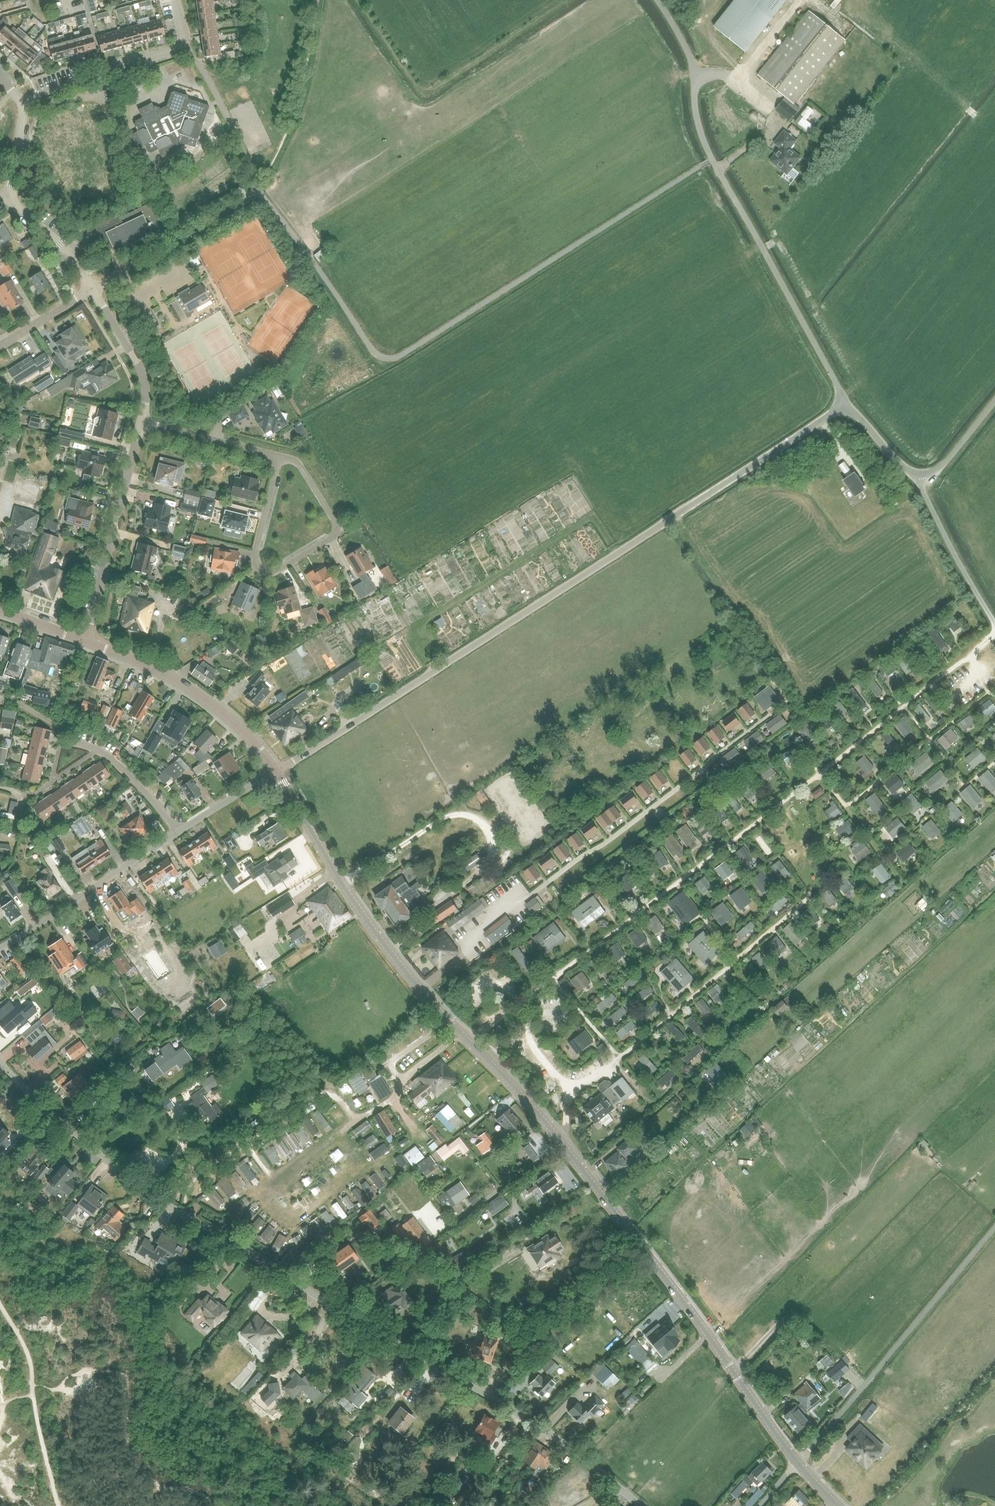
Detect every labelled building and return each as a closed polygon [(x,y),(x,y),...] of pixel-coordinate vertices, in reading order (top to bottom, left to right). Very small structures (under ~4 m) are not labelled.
[(746,52),(787,0),(735,0),(714,27),(746,52)] [(196,3),(198,14),(214,12),(213,1),(196,3)] [(757,75),(785,97),(774,110),(790,123),(801,109),(794,104),(846,40),(809,10),(757,75)] [(102,13),(103,18),(105,24),(111,23),(110,16),(109,16),(108,12),(102,13)] [(198,14),(199,25),(216,23),(214,12),(198,14)] [(86,13),(79,15),(76,16),(78,24),(88,21),(87,18),(86,13)] [(3,45),(16,29),(13,27),(11,29),(6,26),(9,22),(3,18),(0,21),(0,42),(3,45)] [(160,19),(150,22),(154,38),(165,35),(160,19)] [(38,20),(35,24),(40,29),(43,25),(38,20)] [(150,22),(139,25),(144,41),(154,38),(150,22)] [(199,25),(201,36),(217,33),(216,23),(199,25)] [(139,25),(129,28),(133,43),(144,41),(139,25)] [(16,29),(3,45),(12,52),(26,35),(17,28),(16,29)] [(121,30),(118,30),(123,46),(133,43),(129,28),(121,30)] [(75,38),(70,39),(74,55),(85,52),(81,36),(79,30),(73,32),(75,38)] [(118,30),(108,33),(112,49),(123,46),(118,30)] [(92,33),(81,36),(85,52),(96,49),(92,33)] [(112,49),(108,33),(97,36),(102,52),(112,49)] [(201,36),(202,46),(219,44),(217,33),(201,36)] [(12,52),(20,59),(34,42),(26,35),(22,39),(12,52)] [(63,35),(58,36),(64,58),(74,55),(70,39),(65,40),(63,35)] [(64,58),(58,36),(47,39),(50,48),(51,53),(53,61),(64,58)] [(34,42),(20,59),(29,66),(33,61),(38,65),(46,56),(41,52),(42,50),(42,48),(34,42)] [(219,44),(202,46),(204,57),(220,55),(219,44)] [(152,103),(148,105),(138,110),(142,118),(135,121),(134,124),(138,131),(130,135),(136,149),(144,145),(148,153),(151,154),(158,150),(162,157),(176,151),(179,148),(182,142),(194,147),(198,138),(209,106),(188,99),(187,97),(188,96),(174,91),(170,93),(170,94),(167,105),(156,110),(152,103)] [(795,122),(811,135),(817,129),(806,120),(814,111),(808,106),(795,122)] [(769,161),(788,175),(802,157),(792,148),(798,140),(784,129),(773,143),(780,148),(769,161)] [(155,166),(150,169),(152,173),(151,174),(153,179),(160,176),(155,166)] [(119,185),(123,195),(128,193),(124,183),(119,185)] [(168,235),(153,202),(148,204),(120,217),(119,214),(94,226),(105,249),(112,246),(115,252),(132,244),(135,250),(135,251),(168,235)] [(5,211),(4,212),(0,214),(0,222),(10,216),(11,215),(5,211)] [(32,237),(27,240),(30,245),(35,243),(32,237)] [(28,249),(35,259),(41,255),(35,245),(28,249)] [(197,253),(186,258),(189,264),(200,258),(197,253)] [(3,277),(13,271),(7,261),(0,265),(0,273),(3,277)] [(192,268),(195,273),(200,271),(199,270),(204,268),(201,263),(196,266),(196,265),(192,268)] [(30,279),(39,293),(50,286),(41,272),(30,279)] [(8,304),(11,310),(23,303),(14,288),(13,289),(9,281),(0,286),(0,304),(2,308),(8,304)] [(179,295),(175,298),(187,319),(191,316),(191,314),(194,312),(193,310),(210,300),(209,298),(202,286),(201,284),(190,290),(189,287),(184,290),(178,294),(179,295)] [(58,355),(52,358),(62,375),(68,371),(66,367),(74,361),(74,360),(82,355),(78,349),(81,347),(78,342),(82,340),(75,328),(61,336),(64,340),(59,343),(57,344),(61,350),(57,352),(58,355)] [(40,373),(52,365),(45,354),(33,362),(31,358),(9,371),(17,384),(38,371),(40,373)] [(69,386),(69,387),(79,388),(85,390),(87,388),(91,395),(99,390),(116,380),(117,380),(116,379),(114,375),(115,375),(116,374),(111,365),(110,366),(109,367),(106,363),(107,363),(106,362),(105,363),(85,375),(82,369),(73,374),(71,375),(69,386)] [(53,375),(57,382),(62,379),(58,372),(53,375)] [(34,386),(38,392),(53,382),(49,376),(34,386)] [(273,431),(286,424),(272,402),(270,403),(266,398),(254,405),(258,411),(254,413),(265,432),(271,428),(273,431)] [(15,400),(13,410),(21,412),(24,402),(15,400)] [(248,416),(242,405),(228,413),(234,424),(248,416)] [(94,424),(96,426),(94,436),(110,440),(115,421),(117,420),(117,417),(116,415),(116,414),(101,410),(99,417),(96,418),(94,419),(93,422),(94,424)] [(31,417),(28,427),(39,429),(41,419),(31,417)] [(300,421),(295,424),(300,432),(298,433),(302,439),(308,436),(304,429),(305,429),(300,421)] [(58,436),(71,439),(73,432),(60,429),(58,436)] [(58,437),(56,444),(69,447),(71,440),(58,437)] [(2,474),(12,476),(17,452),(7,450),(2,474)] [(99,472),(101,473),(104,463),(102,463),(103,459),(104,459),(105,460),(105,459),(82,453),(78,467),(88,470),(86,474),(98,477),(99,472)] [(155,481),(172,485),(173,479),(180,481),(184,465),(164,460),(161,470),(159,469),(155,481)] [(843,481),(855,497),(866,489),(866,488),(867,488),(855,472),(852,474),(844,461),(839,465),(848,477),(843,481)] [(84,474),(80,489),(87,491),(90,476),(84,474)] [(256,495),(258,485),(256,485),(257,480),(245,477),(244,482),(235,479),(231,494),(254,500),(255,498),(254,498),(254,499),(253,499),(254,495),(256,495)] [(201,496),(214,499),(216,492),(203,489),(201,496)] [(184,498),(183,501),(198,504),(199,502),(198,501),(200,494),(186,490),(184,498)] [(68,497),(64,509),(69,511),(67,522),(87,528),(91,514),(90,514),(93,504),(79,501),(79,500),(68,497)] [(211,517),(215,501),(202,498),(198,514),(201,515),(202,517),(206,518),(208,516),(211,517)] [(198,504),(183,501),(183,504),(181,503),(180,510),(196,514),(198,508),(197,508),(198,504)] [(144,526),(166,531),(170,517),(168,516),(170,508),(156,504),(154,512),(148,511),(144,526)] [(6,530),(4,538),(7,538),(5,546),(26,551),(31,532),(34,533),(39,515),(32,513),(33,510),(15,506),(15,507),(10,527),(13,528),(12,531),(6,530)] [(247,519),(248,516),(225,511),(221,527),(244,532),(245,529),(247,528),(249,526),(249,524),(249,521),(247,519)] [(43,527),(56,532),(58,523),(46,519),(43,527)] [(23,590),(53,600),(63,571),(49,566),(58,538),(43,532),(23,590)] [(190,541),(204,545),(206,539),(192,535),(190,541)] [(156,557),(154,555),(155,548),(140,544),(139,545),(137,546),(136,549),(138,551),(133,570),(149,574),(151,564),(154,564),(156,562),(156,559),(156,557)] [(172,551),(184,554),(186,547),(173,544),(172,551)] [(345,557),(358,577),(359,576),(362,582),(352,588),(360,601),(377,590),(370,578),(369,578),(365,573),(374,567),(369,560),(370,559),(367,553),(365,555),(360,547),(345,557)] [(215,549),(211,569),(232,572),(235,559),(238,560),(239,553),(215,549)] [(380,570),(382,574),(390,586),(398,581),(388,566),(380,570)] [(306,575),(319,596),(337,586),(326,567),(314,574),(312,571),(306,575)] [(149,575),(147,582),(154,584),(156,577),(149,575)] [(251,585),(249,586),(242,583),(232,604),(249,611),(259,590),(257,589),(256,587),(255,585),(253,585),(251,585)] [(120,587),(118,595),(127,597),(120,628),(148,634),(155,603),(147,601),(147,600),(136,597),(138,592),(138,591),(141,592),(142,587),(133,585),(132,590),(122,587),(120,587)] [(278,606),(283,605),(286,614),(300,609),(293,586),(279,591),(279,593),(275,594),(278,606)] [(208,589),(201,593),(205,598),(211,594),(208,589)] [(202,601),(206,609),(220,601),(216,594),(202,601)] [(193,597),(190,601),(194,605),(198,601),(193,597)] [(194,612),(185,606),(183,610),(192,616),(194,612)] [(300,611),(305,626),(317,622),(313,607),(300,611)] [(332,621),(324,608),(319,611),(326,624),(332,621)] [(952,613),(942,621),(949,630),(951,628),(954,632),(962,626),(952,613)] [(441,620),(435,623),(439,629),(444,626),(441,620)] [(1,662),(4,654),(9,639),(0,635),(0,661),(1,662)] [(51,659),(56,661),(64,663),(67,655),(75,657),(77,649),(78,647),(46,637),(38,661),(49,665),(51,659)] [(230,640),(224,647),(232,655),(238,648),(230,640)] [(9,673),(20,677),(31,647),(15,642),(6,669),(10,670),(9,673)] [(251,648),(250,653),(253,655),(258,654),(258,650),(255,647),(251,648)] [(109,661),(97,656),(86,684),(100,690),(104,681),(101,681),(103,676),(113,680),(115,673),(106,670),(109,661)] [(250,658),(246,662),(251,667),(255,663),(250,658)] [(274,660),(268,664),(272,670),(278,666),(274,660)] [(344,668),(331,676),(335,683),(348,674),(360,666),(356,660),(344,668)] [(881,667),(888,677),(896,671),(890,661),(881,667)] [(214,676),(217,672),(203,662),(200,666),(199,665),(192,674),(209,686),(216,677),(214,676)] [(265,677),(259,672),(249,684),(253,687),(245,697),(257,707),(270,691),(261,683),(265,677)] [(17,682),(14,691),(20,692),(22,683),(17,682)] [(138,683),(134,689),(138,691),(142,685),(138,683)] [(34,695),(35,696),(36,690),(37,688),(22,684),(20,691),(34,695)] [(769,686),(755,697),(765,711),(780,700),(769,686)] [(34,695),(32,703),(48,706),(50,693),(36,690),(35,696),(34,695)] [(132,715),(140,720),(153,698),(142,692),(133,707),(131,706),(128,711),(132,714),(132,715)] [(269,724),(284,746),(292,741),(294,744),(301,739),(299,736),(307,730),(297,715),(295,716),(291,709),(309,697),(305,692),(269,717),(272,722),(269,724)] [(97,704),(84,699),(80,708),(93,713),(97,704)] [(990,700),(977,709),(981,714),(984,718),(988,715),(985,712),(994,705),(990,700)] [(756,714),(747,702),(738,709),(746,721),(756,714)] [(99,714),(105,717),(109,707),(104,705),(99,714)] [(106,724),(115,728),(122,711),(113,707),(106,724)] [(165,724),(160,732),(170,737),(168,741),(176,746),(177,747),(192,721),(173,709),(165,724)] [(822,723),(828,730),(834,725),(823,712),(813,720),(819,726),(822,723)] [(722,722),(729,731),(740,722),(734,713),(722,722)] [(766,724),(773,734),(787,723),(780,714),(766,724)] [(958,723),(963,730),(976,721),(971,714),(958,723)] [(2,716),(1,727),(12,729),(14,718),(2,716)] [(906,717),(895,725),(896,727),(904,737),(913,730),(909,725),(911,724),(906,717)] [(799,730),(797,732),(802,740),(805,738),(808,744),(818,737),(808,724),(799,730)] [(35,726),(32,740),(49,744),(50,739),(49,739),(51,730),(35,726)] [(725,737),(717,726),(708,733),(716,744),(725,737)] [(938,740),(946,749),(959,738),(951,729),(938,740)] [(202,763),(205,761),(211,757),(206,751),(217,740),(207,730),(194,743),(200,749),(194,756),(202,763)] [(744,741),(751,751),(765,740),(758,730),(744,741)] [(144,745),(142,748),(152,754),(161,738),(161,737),(158,736),(151,732),(144,745)] [(711,748),(703,737),(693,744),(702,755),(711,748)] [(32,740),(28,752),(44,756),(46,748),(48,748),(49,744),(32,740)] [(135,752),(133,755),(136,759),(137,757),(141,749),(137,747),(135,752)] [(721,758),(728,768),(742,757),(735,747),(721,758)] [(965,759),(974,769),(987,758),(978,748),(965,759)] [(681,756),(689,766),(697,759),(690,750),(681,756)] [(28,752),(25,765),(42,769),(44,765),(42,765),(44,756),(28,752)] [(926,752),(910,765),(918,773),(933,761),(926,752)] [(215,762),(226,778),(238,770),(230,759),(232,758),(229,753),(215,762)] [(864,756),(857,762),(866,773),(873,766),(864,756)] [(179,766),(184,771),(188,767),(179,758),(175,762),(179,766)] [(93,765),(88,768),(98,783),(110,775),(100,761),(93,766),(93,765)] [(205,761),(202,763),(193,769),(197,775),(209,767),(205,761)] [(770,761),(758,770),(762,775),(760,777),(764,782),(776,773),(772,768),(774,766),(770,761)] [(175,762),(172,765),(175,769),(181,775),(181,774),(184,771),(179,766),(175,762)] [(42,769),(25,765),(22,778),(38,782),(40,774),(41,774),(42,769)] [(176,779),(181,775),(175,769),(172,765),(171,765),(158,777),(164,783),(172,776),(176,779)] [(81,775),(78,777),(87,790),(98,783),(88,768),(80,774),(81,775)] [(941,770),(925,783),(932,791),(948,778),(941,770)] [(978,778),(991,794),(994,790),(994,778),(988,770),(978,778)] [(652,777),(660,787),(668,781),(661,771),(652,777)] [(176,779),(176,780),(184,792),(184,796),(185,798),(189,800),(190,801),(192,800),(196,801),(197,800),(197,797),(201,794),(192,780),(188,783),(181,774),(181,775),(176,779)] [(905,784),(896,774),(884,783),(893,794),(905,784)] [(67,783),(66,783),(76,798),(87,790),(78,777),(67,784),(67,783)] [(739,788),(748,800),(758,793),(748,781),(739,788)] [(638,788),(645,798),(653,792),(646,782),(638,788)] [(60,789),(56,791),(65,805),(76,798),(66,783),(59,788),(60,789)] [(970,785),(960,793),(973,809),(983,800),(970,785)] [(492,804),(482,789),(475,794),(486,809),(492,804)] [(46,797),(45,798),(54,813),(65,805),(56,791),(46,798),(46,797)] [(622,800),(628,808),(638,801),(632,793),(622,800)] [(725,797),(736,812),(742,808),(731,793),(725,797)] [(902,801),(913,814),(923,806),(912,793),(902,801)] [(870,797),(866,800),(877,814),(885,808),(876,795),(871,798),(870,797)] [(39,803),(34,806),(43,820),(54,813),(45,798),(38,802),(39,803)] [(824,812),(830,821),(842,812),(834,800),(830,803),(832,806),(824,812)] [(8,813),(15,815),(18,803),(11,801),(8,813)] [(942,810),(953,822),(963,814),(952,801),(942,810)] [(126,802),(120,806),(123,811),(126,809),(129,807),(126,802)] [(711,811),(720,824),(729,818),(720,805),(711,811)] [(614,806),(606,812),(613,822),(621,816),(614,806)] [(613,822),(606,812),(598,818),(605,828),(613,822)] [(133,819),(129,821),(139,836),(149,829),(139,815),(133,819)] [(73,823),(81,836),(91,830),(82,817),(73,823)] [(885,828),(893,838),(906,827),(898,817),(885,828)] [(696,825),(703,835),(713,828),(706,818),(696,825)] [(835,829),(842,839),(855,829),(848,820),(835,829)] [(929,821),(922,827),(931,838),(935,834),(936,836),(941,832),(931,820),(929,821)] [(126,824),(120,828),(129,842),(139,836),(129,821),(126,824)] [(583,829),(589,837),(599,830),(592,822),(583,829)] [(278,824),(255,838),(260,846),(270,839),(272,838),(274,840),(276,844),(287,838),(281,829),(283,828),(279,823),(278,824)] [(697,841),(688,828),(685,824),(676,831),(688,848),(697,841)] [(47,829),(42,833),(48,842),(54,839),(47,829)] [(208,833),(193,843),(200,852),(209,846),(213,851),(218,848),(208,833)] [(569,839),(576,849),(584,843),(577,833),(569,839)] [(684,849),(672,833),(662,841),(673,856),(684,849)] [(222,841),(229,852),(239,846),(231,835),(222,841)] [(58,838),(53,841),(60,852),(65,848),(58,838)] [(34,847),(41,858),(47,853),(37,839),(31,843),(32,844),(28,846),(30,849),(34,847)] [(95,843),(86,849),(90,855),(96,864),(111,854),(101,839),(95,843)] [(851,849),(859,861),(871,852),(863,840),(851,849)] [(9,853),(10,845),(0,843),(0,852),(9,853)] [(200,852),(193,843),(179,852),(189,867),(193,864),(190,859),(200,852)] [(555,849),(562,859),(571,853),(563,843),(555,849)] [(909,843),(896,854),(903,862),(915,851),(909,843)] [(734,854),(743,866),(753,858),(744,846),(734,854)] [(86,849),(71,859),(82,874),(96,864),(90,855),(86,849)] [(660,851),(651,856),(660,868),(668,863),(660,851)] [(291,868),(298,864),(290,853),(284,857),(283,856),(265,867),(277,885),(288,877),(286,873),(291,870),(291,868)] [(463,864),(469,871),(482,861),(477,853),(463,864)] [(540,861),(546,869),(556,862),(550,854),(540,861)] [(235,864),(229,855),(223,859),(229,868),(235,864)] [(169,859),(154,869),(160,878),(170,872),(174,877),(178,874),(169,859)] [(775,873),(780,870),(786,878),(791,874),(780,860),(770,867),(775,873)] [(654,874),(645,861),(637,866),(646,879),(654,874)] [(714,869),(723,881),(734,873),(725,861),(714,869)] [(525,871),(533,881),(541,875),(534,865),(525,871)] [(872,870),(882,884),(889,879),(879,865),(872,870)] [(39,881),(49,895),(59,888),(49,874),(51,873),(48,867),(41,872),(45,877),(39,881)] [(160,878),(154,869),(140,878),(150,893),(155,890),(151,884),(160,878)] [(751,879),(762,894),(774,885),(764,870),(751,879)] [(619,881),(628,892),(638,885),(629,873),(619,881)] [(205,876),(198,881),(202,886),(209,882),(205,876)] [(392,886),(375,897),(384,910),(387,908),(399,925),(415,915),(415,914),(428,905),(424,899),(418,890),(422,887),(418,882),(410,888),(402,876),(390,884),(392,886)] [(695,883),(704,896),(714,888),(706,876),(695,883)] [(836,883),(845,895),(854,888),(845,876),(836,883)] [(5,883),(13,897),(21,892),(13,878),(5,883)] [(239,886),(234,878),(228,883),(234,890),(239,886)] [(182,883),(190,895),(196,891),(188,879),(182,883)] [(307,902),(328,933),(351,917),(335,893),(333,894),(328,887),(307,902)] [(729,896),(740,910),(753,901),(742,887),(729,896)] [(169,890),(178,903),(184,898),(179,890),(175,893),(172,888),(169,890)] [(820,897),(829,908),(839,901),(829,889),(820,897)] [(668,903),(676,914),(693,901),(685,890),(668,903)] [(121,891),(109,898),(118,912),(117,912),(123,921),(128,917),(129,917),(133,920),(134,920),(135,921),(136,920),(137,920),(137,919),(137,918),(137,915),(144,910),(139,903),(141,902),(138,897),(136,898),(134,895),(127,900),(121,891)] [(18,916),(21,914),(7,895),(2,899),(6,904),(1,908),(11,922),(13,920),(15,920),(18,918),(18,916)] [(289,895),(275,905),(281,913),(295,904),(289,895)] [(594,896),(583,904),(595,920),(606,912),(594,896)] [(527,904),(533,913),(541,906),(535,898),(527,904)] [(479,899),(463,911),(470,920),(486,908),(479,899)] [(443,920),(457,910),(451,901),(432,915),(438,923),(443,920)] [(693,901),(676,914),(685,925),(702,912),(693,901)] [(711,911),(722,925),(734,916),(723,902),(711,911)] [(572,913),(584,929),(595,920),(583,904),(572,913)] [(161,905),(156,908),(160,914),(165,910),(161,905)] [(800,915),(810,928),(820,920),(811,907),(800,915)] [(470,920),(463,911),(447,923),(453,932),(470,920)] [(484,933),(493,945),(516,927),(507,915),(484,933)] [(646,922),(655,934),(664,927),(656,915),(646,922)] [(141,927),(146,934),(156,927),(151,920),(141,927)] [(806,936),(792,921),(783,930),(796,945),(806,936)] [(554,922),(543,930),(556,947),(567,939),(554,922)] [(86,933),(91,939),(87,942),(95,954),(112,943),(103,929),(99,931),(96,926),(86,933)] [(295,940),(305,934),(300,927),(289,934),(289,936),(292,940),(295,940)] [(628,935),(637,948),(648,940),(639,927),(628,935)] [(545,955),(556,947),(543,930),(533,939),(545,955)] [(690,947),(697,955),(713,942),(704,931),(693,941),(694,943),(690,947)] [(423,948),(440,968),(459,953),(454,947),(455,947),(443,932),(423,948)] [(766,944),(777,958),(787,949),(777,936),(766,944)] [(54,953),(49,957),(61,975),(76,965),(79,970),(85,966),(86,965),(90,962),(83,952),(79,955),(74,958),(61,939),(49,947),(54,953)] [(209,946),(215,958),(227,952),(220,940),(209,946)] [(607,949),(615,962),(626,954),(618,942),(607,949)] [(710,962),(721,952),(713,942),(697,955),(703,963),(708,959),(710,962)] [(752,958),(761,970),(769,964),(759,952),(752,958)] [(113,961),(122,974),(131,969),(122,955),(113,961)] [(11,961),(20,974),(27,969),(17,956),(11,961)] [(588,963),(596,975),(605,969),(596,957),(588,963)] [(661,972),(668,980),(684,966),(676,958),(661,972)] [(684,966),(668,980),(679,992),(694,979),(684,966)] [(571,980),(579,992),(591,983),(582,971),(571,980)] [(0,987),(1,986),(3,989),(8,985),(3,977),(0,972),(0,986),(0,987)] [(558,982),(565,990),(572,984),(565,976),(558,982)] [(29,982),(17,991),(21,996),(33,987),(29,982)] [(258,990),(252,982),(246,987),(251,994),(258,990)] [(717,984),(715,986),(708,992),(717,1003),(724,998),(720,993),(723,991),(717,984)] [(783,1000),(788,1007),(793,1002),(788,996),(783,1000)] [(219,997),(206,1007),(212,1015),(225,1004),(219,997)] [(696,1003),(705,1015),(712,1010),(703,998),(696,1003)] [(773,1009),(778,1016),(788,1007),(783,1000),(773,1009)] [(0,1020),(0,1025),(7,1033),(20,1022),(22,1024),(37,1011),(31,1004),(23,1011),(17,1005),(15,1007),(10,1001),(0,1010),(0,1019),(0,1020)] [(55,1006),(39,1020),(42,1024),(43,1025),(60,1011),(55,1006)] [(131,1012),(138,1019),(144,1013),(138,1006),(131,1012)] [(111,1016),(124,1018),(126,1012),(112,1009),(111,1016)] [(39,1020),(22,1035),(32,1047),(27,1052),(37,1063),(53,1049),(44,1038),(36,1029),(41,1025),(42,1024),(39,1020)] [(568,1042),(577,1054),(594,1041),(585,1030),(568,1042)] [(67,1051),(73,1059),(86,1050),(80,1042),(77,1043),(67,1051)] [(156,1063),(145,1070),(153,1080),(163,1073),(163,1074),(176,1064),(179,1069),(192,1060),(182,1046),(175,1051),(169,1042),(160,1049),(158,1046),(153,1050),(157,1056),(153,1059),(156,1063)] [(603,1043),(598,1047),(603,1053),(608,1049),(603,1043)] [(437,1097),(458,1081),(441,1060),(418,1077),(423,1084),(409,1095),(416,1104),(432,1091),(437,1097)] [(217,1062),(211,1066),(215,1073),(221,1069),(217,1062)] [(716,1062),(706,1071),(718,1083),(714,1087),(718,1092),(732,1078),(716,1062)] [(131,1063),(126,1067),(129,1072),(135,1068),(131,1063)] [(357,1071),(348,1077),(350,1079),(357,1091),(359,1094),(368,1088),(367,1087),(370,1085),(369,1082),(377,1077),(370,1066),(369,1064),(360,1070),(361,1071),(358,1073),(357,1071)] [(80,1074),(70,1081),(62,1088),(71,1098),(88,1084),(80,1074)] [(219,1083),(212,1074),(201,1083),(207,1092),(219,1083)] [(56,1080),(59,1084),(65,1079),(62,1075),(56,1080)] [(377,1077),(369,1082),(370,1085),(380,1099),(390,1093),(379,1076),(377,1077)] [(635,1092),(623,1076),(613,1085),(610,1081),(605,1081),(600,1084),(600,1089),(602,1093),(594,1099),(593,1098),(592,1098),(591,1099),(591,1101),(583,1107),(588,1114),(589,1116),(591,1117),(596,1123),(615,1108),(613,1106),(621,1100),(622,1102),(635,1092)] [(194,1101),(189,1105),(195,1113),(195,1112),(202,1121),(207,1118),(208,1118),(209,1119),(212,1122),(223,1113),(221,1111),(214,1102),(210,1105),(203,1095),(202,1093),(206,1091),(204,1087),(191,1096),(194,1101)] [(132,1099),(138,1107),(146,1101),(141,1093),(132,1099)] [(157,1104),(163,1113),(174,1105),(168,1097),(157,1104)] [(447,1104),(447,1105),(435,1115),(450,1132),(463,1122),(447,1104)] [(312,1114),(323,1129),(329,1124),(318,1110),(312,1114)] [(384,1110),(374,1117),(387,1138),(391,1135),(397,1131),(384,1110)] [(498,1120),(512,1136),(523,1126),(509,1110),(498,1120)] [(302,1121),(313,1136),(319,1132),(312,1123),(314,1122),(312,1119),(310,1120),(307,1116),(302,1120),(302,1121)] [(364,1122),(353,1131),(358,1138),(370,1129),(372,1127),(367,1120),(364,1122)] [(293,1128),(303,1144),(309,1140),(305,1133),(306,1133),(299,1123),(293,1128)] [(432,1125),(425,1130),(434,1141),(429,1146),(432,1150),(438,1146),(445,1140),(432,1125)] [(10,1143),(4,1139),(9,1134),(0,1126),(0,1155),(10,1143)] [(281,1133),(293,1151),(301,1146),(292,1132),(288,1135),(285,1131),(281,1133)] [(477,1146),(483,1154),(495,1145),(485,1132),(478,1137),(482,1142),(477,1146)] [(362,1144),(366,1149),(378,1141),(374,1135),(373,1134),(363,1141),(364,1143),(362,1144)] [(273,1141),(284,1157),(291,1153),(280,1136),(273,1141)] [(464,1154),(469,1150),(459,1137),(447,1146),(446,1144),(436,1151),(444,1161),(459,1149),(464,1154)] [(633,1167),(625,1158),(637,1148),(628,1137),(622,1142),(623,1143),(617,1148),(619,1150),(618,1151),(618,1152),(605,1164),(618,1179),(633,1167)] [(264,1151),(273,1164),(280,1159),(276,1153),(278,1152),(270,1141),(262,1147),(265,1151),(264,1151)] [(591,1141),(587,1145),(592,1151),(596,1148),(591,1141)] [(370,1154),(375,1161),(389,1150),(384,1143),(370,1154)] [(528,1144),(522,1149),(530,1159),(536,1155),(528,1144)] [(25,1149),(19,1157),(23,1160),(19,1165),(31,1175),(38,1168),(35,1165),(46,1152),(40,1147),(39,1148),(36,1145),(29,1153),(25,1149)] [(403,1155),(412,1166),(424,1157),(416,1146),(403,1155)] [(401,1154),(394,1159),(401,1168),(407,1164),(401,1154)] [(417,1165),(426,1175),(438,1165),(430,1156),(417,1165)] [(237,1165),(250,1182),(256,1177),(243,1160),(237,1165)] [(51,1167),(46,1172),(51,1176),(47,1181),(60,1191),(61,1189),(68,1194),(77,1184),(71,1178),(75,1174),(63,1163),(56,1171),(51,1167)] [(34,1177),(39,1181),(49,1169),(44,1165),(34,1177)] [(385,1169),(381,1172),(387,1178),(391,1176),(385,1169)] [(543,1193),(558,1182),(549,1170),(525,1188),(526,1189),(528,1192),(529,1193),(538,1186),(543,1193)] [(229,1176),(240,1189),(246,1184),(235,1171),(229,1176)] [(370,1177),(379,1190),(384,1186),(375,1173),(370,1177)] [(218,1185),(229,1199),(236,1192),(231,1186),(233,1186),(230,1183),(231,1182),(225,1174),(220,1178),(223,1181),(218,1185)] [(360,1186),(370,1198),(376,1193),(366,1181),(360,1186)] [(460,1181),(436,1197),(446,1211),(469,1195),(460,1181)] [(78,1205),(92,1215),(105,1196),(91,1186),(78,1205)] [(351,1192),(360,1204),(367,1199),(359,1188),(358,1189),(357,1187),(351,1192)] [(206,1194),(217,1208),(225,1202),(214,1188),(206,1194)] [(467,1199),(472,1205),(480,1199),(475,1193),(467,1199)] [(485,1206),(492,1215),(508,1204),(501,1194),(485,1206)] [(347,1212),(350,1216),(360,1208),(357,1203),(354,1205),(347,1195),(341,1199),(350,1210),(347,1212)] [(229,1211),(234,1217),(245,1206),(239,1200),(229,1211)] [(69,1219),(78,1207),(72,1202),(63,1215),(69,1219)] [(336,1202),(331,1205),(342,1219),(347,1216),(336,1202)] [(109,1235),(115,1241),(126,1228),(118,1222),(124,1215),(113,1205),(95,1226),(102,1231),(104,1229),(110,1234),(109,1235)] [(235,1221),(233,1223),(236,1226),(237,1225),(242,1229),(254,1216),(253,1215),(254,1214),(249,1209),(237,1222),(235,1221)] [(378,1215),(384,1223),(392,1217),(386,1209),(378,1215)] [(335,1222),(326,1210),(320,1215),(326,1222),(324,1223),(328,1228),(335,1222)] [(366,1223),(369,1227),(371,1230),(380,1223),(369,1210),(359,1218),(364,1225),(366,1223)] [(248,1230),(254,1235),(265,1222),(258,1217),(248,1230)] [(311,1222),(321,1235),(327,1230),(317,1217),(311,1222)] [(412,1218),(402,1226),(399,1223),(392,1228),(411,1253),(417,1248),(419,1250),(430,1242),(412,1218)] [(304,1237),(309,1243),(316,1238),(307,1224),(301,1229),(306,1236),(304,1237)] [(270,1237),(276,1230),(269,1225),(260,1236),(263,1239),(268,1243),(272,1239),(270,1237)] [(322,1240),(330,1235),(327,1231),(319,1236),(322,1240)] [(181,1254),(186,1246),(162,1233),(157,1242),(161,1244),(158,1249),(149,1244),(150,1241),(145,1238),(138,1252),(145,1256),(146,1254),(168,1265),(176,1251),(181,1254)] [(280,1234),(271,1250),(278,1254),(277,1256),(280,1257),(283,1251),(281,1249),(287,1238),(280,1234)] [(293,1249),(295,1252),(305,1246),(298,1235),(292,1238),(297,1247),(293,1249)] [(554,1254),(564,1249),(555,1236),(549,1240),(547,1237),(528,1248),(542,1270),(548,1266),(547,1265),(557,1259),(554,1254)] [(449,1252),(440,1240),(429,1248),(437,1260),(449,1252)] [(327,1260),(337,1274),(358,1259),(349,1245),(327,1260)] [(304,1248),(298,1252),(303,1259),(309,1255),(304,1248)] [(448,1260),(457,1275),(475,1263),(466,1249),(448,1260)] [(400,1250),(392,1252),(395,1261),(403,1259),(400,1250)] [(458,1279),(462,1286),(472,1280),(467,1273),(458,1279)] [(441,1284),(446,1289),(455,1280),(450,1275),(441,1284)] [(191,1276),(184,1284),(192,1291),(199,1283),(191,1276)] [(392,1286),(382,1294),(386,1299),(384,1301),(390,1311),(400,1304),(402,1308),(412,1301),(400,1285),(394,1289),(392,1286)] [(257,1312),(268,1299),(257,1290),(246,1303),(257,1312)] [(198,1300),(185,1315),(192,1321),(200,1311),(207,1317),(206,1319),(214,1326),(228,1310),(218,1301),(217,1302),(213,1298),(208,1294),(202,1303),(198,1300)] [(282,1338),(277,1334),(278,1333),(257,1314),(240,1333),(258,1350),(261,1352),(269,1343),(274,1348),(282,1338)] [(646,1333),(645,1334),(658,1349),(661,1347),(662,1345),(667,1350),(670,1347),(670,1348),(670,1347),(678,1341),(674,1336),(676,1334),(672,1328),(671,1326),(671,1327),(666,1322),(660,1326),(659,1328),(656,1325),(646,1333)] [(471,1344),(468,1355),(490,1363),(498,1340),(484,1335),(481,1347),(471,1344)] [(777,1346),(775,1343),(768,1350),(770,1353),(777,1346)] [(628,1351),(638,1361),(640,1363),(649,1356),(641,1346),(637,1350),(633,1346),(628,1351)] [(538,1364),(550,1375),(559,1366),(552,1360),(557,1355),(551,1350),(538,1364)] [(818,1363),(824,1370),(833,1363),(826,1355),(818,1363)] [(357,1370),(361,1373),(342,1394),(357,1407),(367,1395),(363,1391),(376,1376),(366,1367),(363,1364),(357,1370)] [(827,1374),(833,1381),(844,1372),(837,1364),(827,1374)] [(614,1385),(619,1379),(605,1366),(595,1376),(605,1386),(610,1381),(614,1385)] [(303,1388),(315,1401),(323,1394),(305,1375),(301,1379),(298,1375),(298,1374),(295,1371),(290,1375),(293,1379),(284,1388),(293,1398),(303,1388)] [(258,1372),(253,1378),(259,1383),(264,1378),(258,1372)] [(547,1392),(555,1384),(547,1375),(543,1379),(538,1375),(531,1383),(535,1387),(534,1389),(541,1396),(546,1391),(547,1392)] [(262,1397),(268,1404),(280,1393),(278,1382),(269,1383),(270,1390),(262,1397)] [(853,1387),(849,1382),(839,1391),(844,1398),(853,1387)] [(808,1383),(794,1394),(802,1403),(808,1410),(821,1399),(808,1383)] [(394,1392),(390,1387),(377,1400),(382,1404),(394,1392)] [(627,1388),(622,1393),(626,1397),(631,1392),(627,1388)] [(634,1395),(629,1400),(632,1403),(637,1398),(634,1395)] [(595,1396),(591,1400),(583,1408),(577,1402),(568,1412),(580,1423),(585,1417),(586,1418),(592,1413),(594,1414),(599,1408),(603,1403),(595,1396)] [(385,1403),(389,1406),(395,1400),(391,1397),(385,1403)] [(797,1407),(785,1417),(798,1432),(810,1422),(804,1415),(804,1414),(809,1410),(808,1410),(802,1403),(797,1407)] [(399,1408),(387,1424),(400,1434),(413,1418),(399,1408)] [(491,1433),(497,1423),(484,1416),(481,1422),(480,1421),(479,1423),(480,1423),(476,1429),(484,1434),(481,1438),(491,1443),(495,1436),(491,1433)] [(860,1424),(847,1438),(852,1442),(847,1448),(854,1455),(858,1460),(859,1459),(866,1466),(881,1451),(870,1441),(874,1437),(860,1424)] [(348,1431),(342,1438),(347,1443),(353,1436),(348,1431)] [(523,1462),(533,1468),(546,1448),(537,1442),(523,1462)] [(546,1448),(533,1468),(536,1470),(540,1464),(546,1468),(556,1454),(546,1448)] [(479,1463),(486,1468),(494,1457),(486,1451),(479,1463)] [(758,1485),(772,1471),(764,1462),(749,1476),(748,1474),(734,1489),(730,1493),(735,1498),(739,1494),(753,1480),(758,1485)] [(459,1481),(463,1484),(468,1477),(464,1475),(459,1481)] [(530,1478),(527,1482),(540,1491),(542,1487),(534,1481),(530,1478)] [(452,1497),(461,1503),(469,1491),(460,1485),(452,1497)] [(744,1505),(752,1505),(764,1492),(763,1492),(762,1491),(759,1488),(744,1505)] [(809,1500),(799,1490),(786,1504),(788,1505),(804,1505),(809,1500)]
